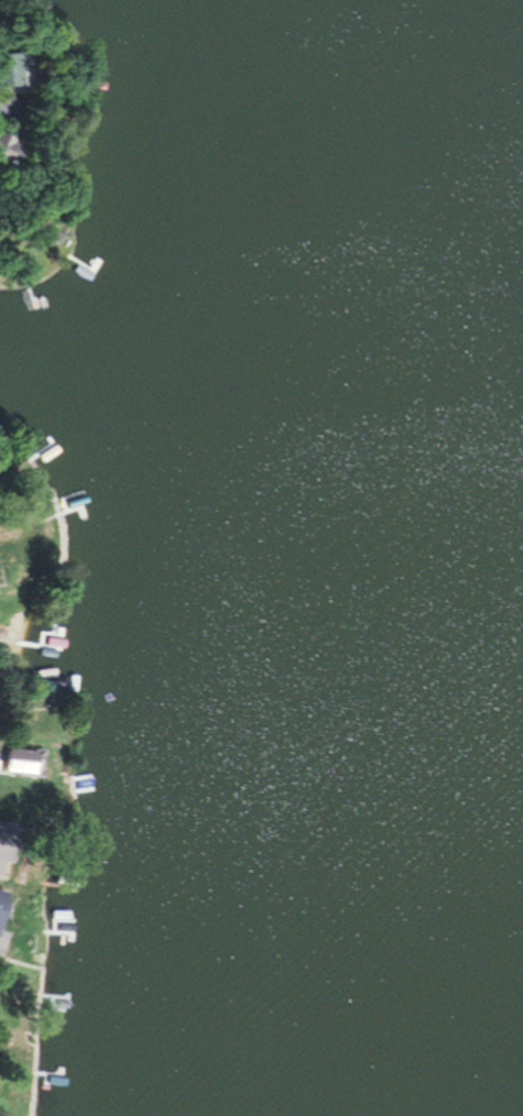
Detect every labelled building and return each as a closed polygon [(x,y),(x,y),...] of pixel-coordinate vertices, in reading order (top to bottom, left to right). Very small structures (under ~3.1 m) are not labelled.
[(53,454),(45,446),(31,462),(40,469),(53,454)] [(30,751),(0,751),(0,775),(30,775),(30,751)] [(6,863),(13,826),(0,823),(0,861),(6,863)]
